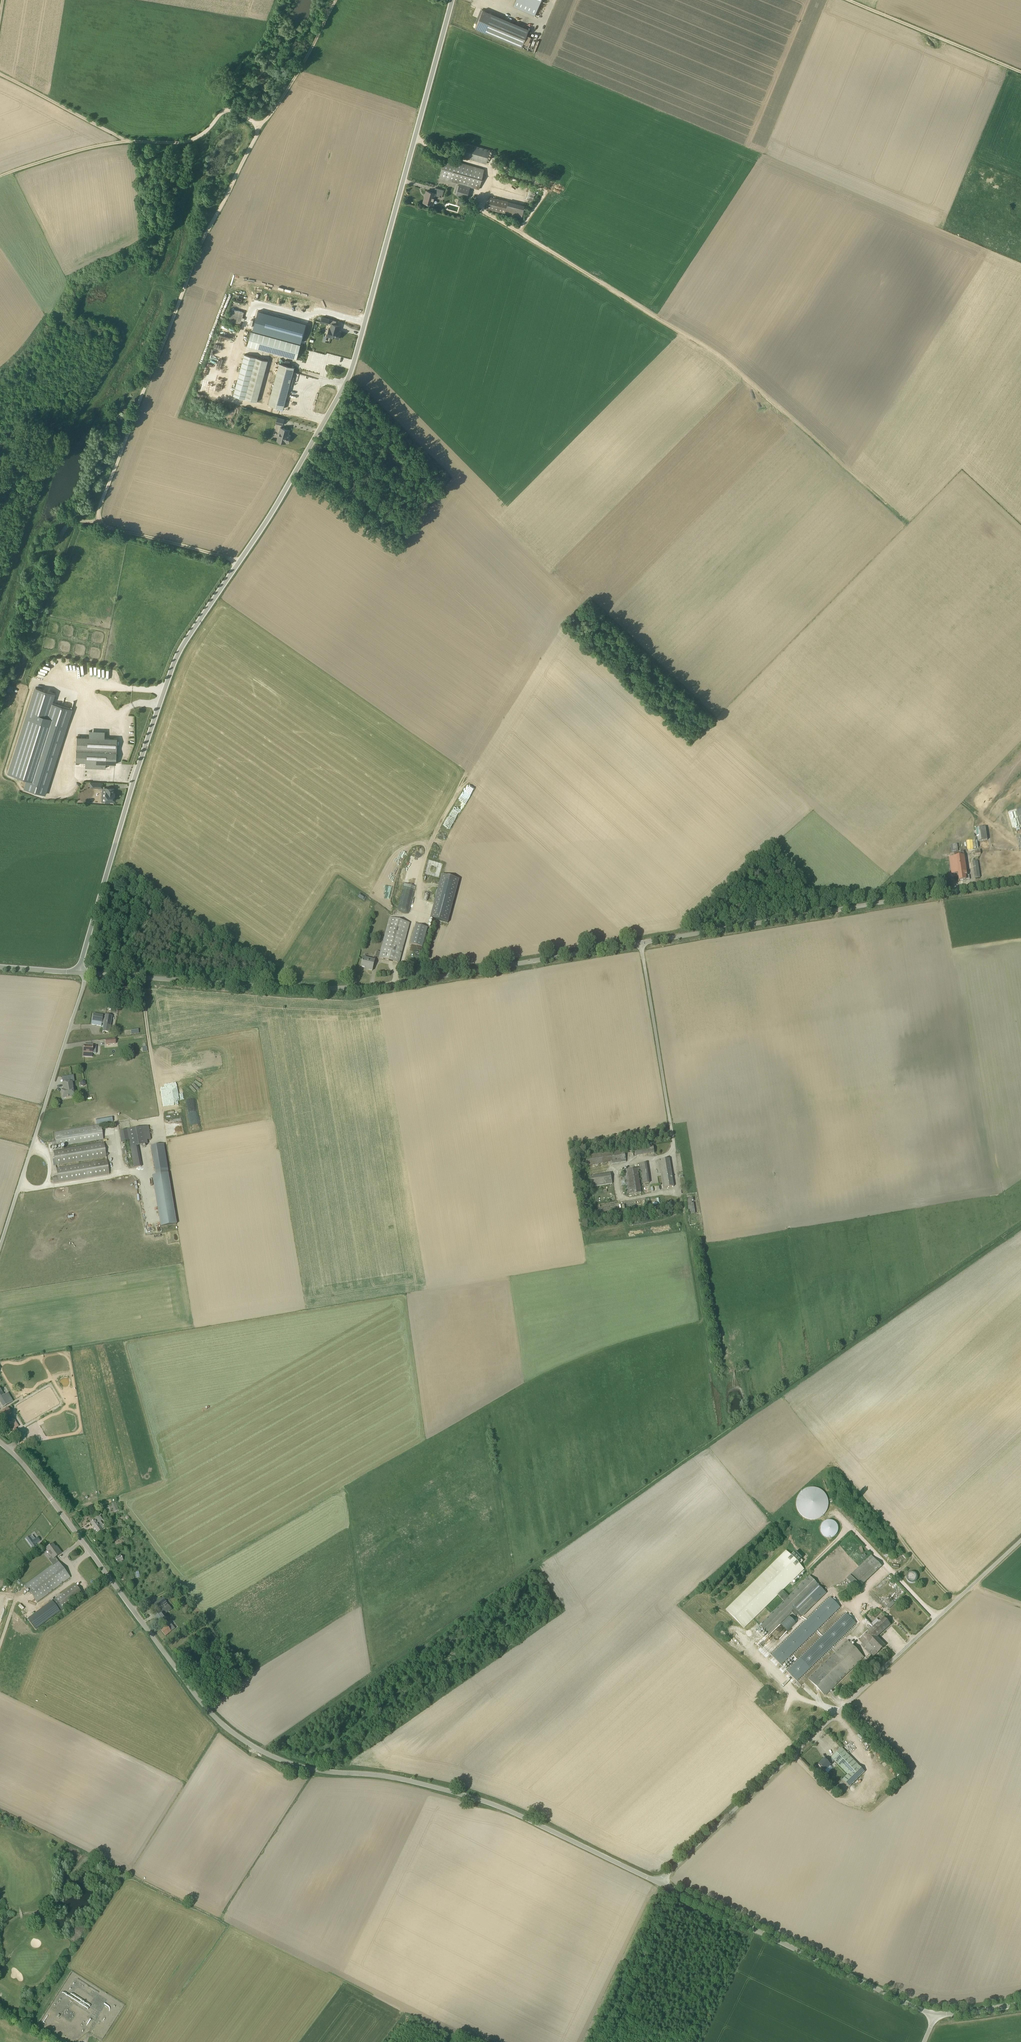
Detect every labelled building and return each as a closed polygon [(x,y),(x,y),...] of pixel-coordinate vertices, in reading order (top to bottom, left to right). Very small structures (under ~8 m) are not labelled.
[(513,7),(535,15),(541,0),(516,0),(513,7)] [(529,30),(483,10),(475,29),(521,48),(529,30)] [(463,157),(486,164),(490,150),(467,143),(463,157)] [(479,189),(485,170),(445,158),(439,178),(459,183),(456,194),(467,197),(470,187),(479,189)] [(442,198),(443,195),(444,190),(436,188),(435,193),(427,191),(423,202),(434,205),(435,201),(434,201),(435,196),(442,198)] [(508,202),(489,197),(486,209),(505,213),(505,214),(522,218),(525,206),(508,202)] [(306,324),(258,311),(253,330),(301,343),(306,324)] [(239,314),(236,326),(248,329),(251,317),(239,314)] [(330,328),(329,328),(327,336),(339,339),(341,331),(338,330),(340,326),(332,323),(330,328)] [(257,402),(268,360),(245,354),(234,395),(257,402)] [(291,381),(294,367),(279,363),(268,405),(283,409),(289,386),(291,386),(293,382),(291,381)] [(290,435),(288,434),(289,430),(281,427),(277,441),(286,443),(286,442),(288,443),(290,435)] [(40,673),(47,675),(49,666),(42,664),(40,673)] [(55,693),(35,687),(8,773),(27,779),(24,789),(44,795),(71,709),(52,703),(55,693)] [(117,738),(76,736),(75,762),(85,762),(85,767),(105,768),(106,763),(116,764),(117,738)] [(106,792),(105,792),(105,802),(110,802),(110,801),(114,801),(114,792),(113,792),(114,788),(106,788),(106,792)] [(964,839),(964,821),(956,821),(956,839),(964,839)] [(985,827),(975,828),(977,836),(978,841),(987,840),(985,827)] [(952,853),(959,852),(957,844),(950,845),(952,853)] [(967,875),(964,855),(950,857),(952,874),(959,873),(960,880),(967,879),(966,875),(967,875)] [(414,890),(420,864),(414,863),(408,888),(414,890)] [(460,880),(442,875),(430,919),(448,924),(460,880)] [(399,963),(410,923),(390,918),(381,952),(377,951),(375,957),(399,963)] [(427,928),(416,924),(411,944),(422,947),(427,928)] [(375,960),(363,957),(361,966),(368,968),(368,970),(372,971),(375,960)] [(103,1016),(94,1014),(92,1024),(101,1026),(101,1023),(104,1024),(103,1031),(109,1032),(111,1019),(105,1018),(105,1017),(103,1016)] [(96,1054),(96,1050),(97,1046),(84,1045),(83,1057),(93,1057),(93,1054),(96,1054)] [(74,1096),(72,1082),(62,1083),(64,1089),(62,1090),(63,1098),(74,1096)] [(103,1139),(101,1125),(54,1133),(55,1141),(51,1142),(52,1147),(103,1139)] [(121,1141),(129,1140),(134,1168),(141,1166),(138,1146),(147,1144),(144,1126),(127,1129),(119,1131),(121,1141)] [(106,1156),(104,1143),(53,1151),(56,1165),(106,1156)] [(163,1145),(151,1147),(155,1171),(167,1169),(163,1145)] [(589,1165),(627,1161),(626,1151),(587,1155),(589,1165)] [(661,1172),(663,1188),(673,1187),(669,1159),(657,1161),(659,1172),(661,1172)] [(53,1183),(109,1174),(107,1160),(56,1169),(58,1177),(52,1178),(53,1183)] [(647,1162),(640,1163),(643,1184),(650,1182),(647,1162)] [(637,1168),(623,1171),(627,1194),(641,1192),(640,1184),(639,1182),(638,1171),(637,1168)] [(610,1173),(589,1177),(591,1187),(612,1184),(610,1173)] [(694,1197),(687,1199),(690,1214),(697,1212),(694,1197)] [(4,1396),(0,1398),(0,1401),(3,1407),(12,1402),(7,1393),(4,1396)] [(8,1421),(16,1417),(9,1407),(0,1412),(0,1418),(4,1424),(8,1421)] [(100,1516),(97,1518),(91,1523),(98,1532),(107,1526),(100,1516)] [(822,1536),(837,1538),(839,1522),(824,1520),(822,1536)] [(40,1541),(37,1537),(33,1541),(29,1536),(26,1539),(33,1549),(36,1546),(35,1544),(40,1541)] [(57,1550),(53,1544),(46,1549),(52,1557),(49,1559),(53,1565),(58,1561),(55,1557),(61,1553),(58,1549),(57,1550)] [(777,1595),(784,1601),(788,1597),(782,1590),(803,1570),(785,1551),(726,1610),(744,1628),(777,1595)] [(870,1556),(845,1579),(856,1590),(881,1566),(870,1556)] [(58,1561),(53,1565),(25,1585),(37,1602),(70,1577),(58,1561)] [(809,1576),(788,1597),(784,1601),(759,1626),(768,1635),(791,1612),(795,1616),(797,1614),(800,1618),(826,1593),(809,1576)] [(9,1588),(11,1590),(21,1583),(20,1581),(9,1588)] [(83,1594),(75,1584),(52,1601),(60,1612),(83,1594)] [(166,1601),(163,1597),(155,1604),(157,1608),(163,1604),(166,1608),(160,1612),(161,1613),(156,1617),(160,1624),(166,1619),(164,1615),(172,1609),(169,1605),(169,1606),(166,1601)] [(772,1656),(780,1664),(839,1606),(831,1598),(772,1656)] [(771,1613),(776,1608),(774,1606),(778,1603),(776,1602),(777,1602),(774,1599),(763,1609),(767,1613),(769,1611),(771,1613)] [(788,1672),(796,1680),(855,1622),(847,1614),(788,1672)] [(873,1627),(880,1634),(890,1624),(883,1617),(879,1621),(873,1627)] [(861,1644),(864,1648),(876,1636),(877,1637),(880,1634),(873,1627),(865,1618),(861,1621),(869,1630),(859,1640),(862,1643),(861,1644)] [(170,1623),(166,1626),(160,1630),(165,1637),(175,1629),(170,1623)] [(885,1646),(877,1637),(876,1636),(864,1648),(870,1655),(872,1654),(874,1656),(885,1646)] [(864,1657),(848,1641),(809,1678),(825,1695),(864,1657)] [(832,1758),(835,1761),(848,1774),(842,1780),(849,1787),(864,1771),(842,1748),(832,1758)] [(824,1771),(835,1761),(832,1758),(827,1762),(824,1759),(818,1765),(824,1771)]
